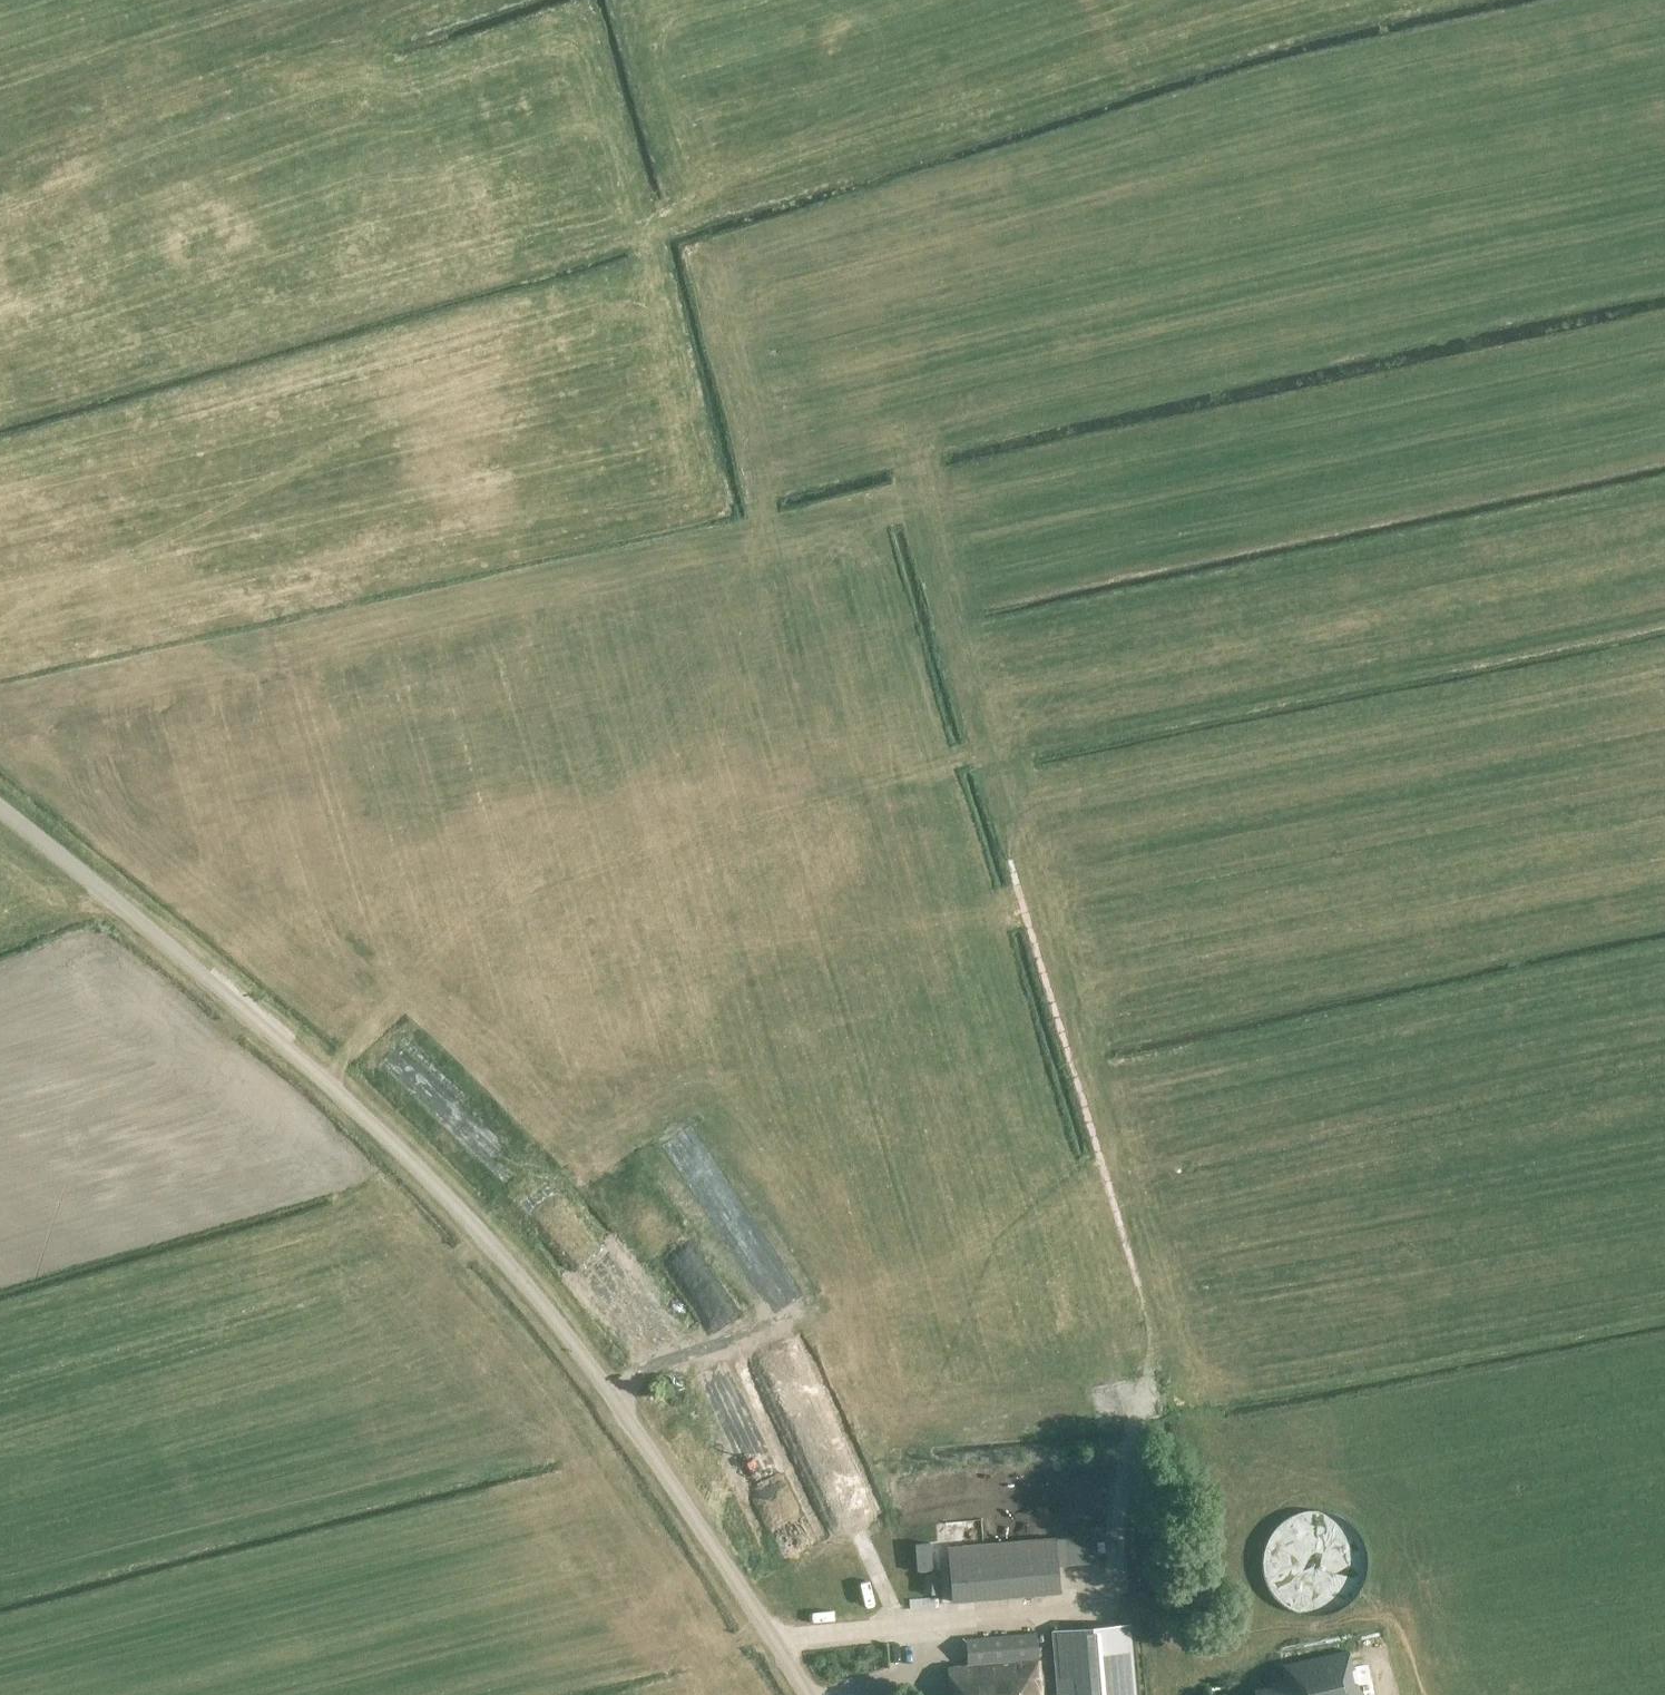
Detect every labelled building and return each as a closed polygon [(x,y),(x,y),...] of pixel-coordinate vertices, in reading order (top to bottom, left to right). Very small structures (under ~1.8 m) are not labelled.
[(818,1368),(785,1380),(791,1394),(823,1381),(818,1368)] [(1263,1548),(1261,1556),(1261,1566),(1262,1575),(1264,1582),(1267,1589),(1272,1595),(1277,1600),(1284,1606),(1289,1609),(1297,1612),(1304,1613),(1313,1614),(1320,1614),(1327,1613),(1333,1611),(1339,1608),(1346,1603),(1351,1598),(1356,1592),(1361,1584),(1363,1576),(1365,1567),(1366,1559),(1365,1551),(1362,1542),(1359,1535),(1354,1529),(1349,1523),(1344,1519),(1338,1516),(1330,1512),(1322,1510),(1314,1509),(1306,1510),(1297,1513),(1290,1515),(1283,1520),(1276,1526),(1270,1533),(1266,1540),(1263,1548)] [(1059,1591),(1057,1565),(1097,1562),(1094,1534),(1054,1537),(946,1546),(950,1600),(1059,1591)] [(924,1572),(922,1592),(938,1592),(939,1573),(924,1572)] [(1130,1624),(1055,1630),(1057,1694),(1136,1694),(1130,1624)] [(1037,1632),(967,1637),(969,1664),(948,1665),(951,1694),(1041,1694),(1037,1632)] [(1351,1654),(1285,1667),(1288,1682),(1273,1685),(1273,1688),(1255,1692),(1256,1694),(1362,1694),(1357,1670),(1354,1671),(1351,1654)]
